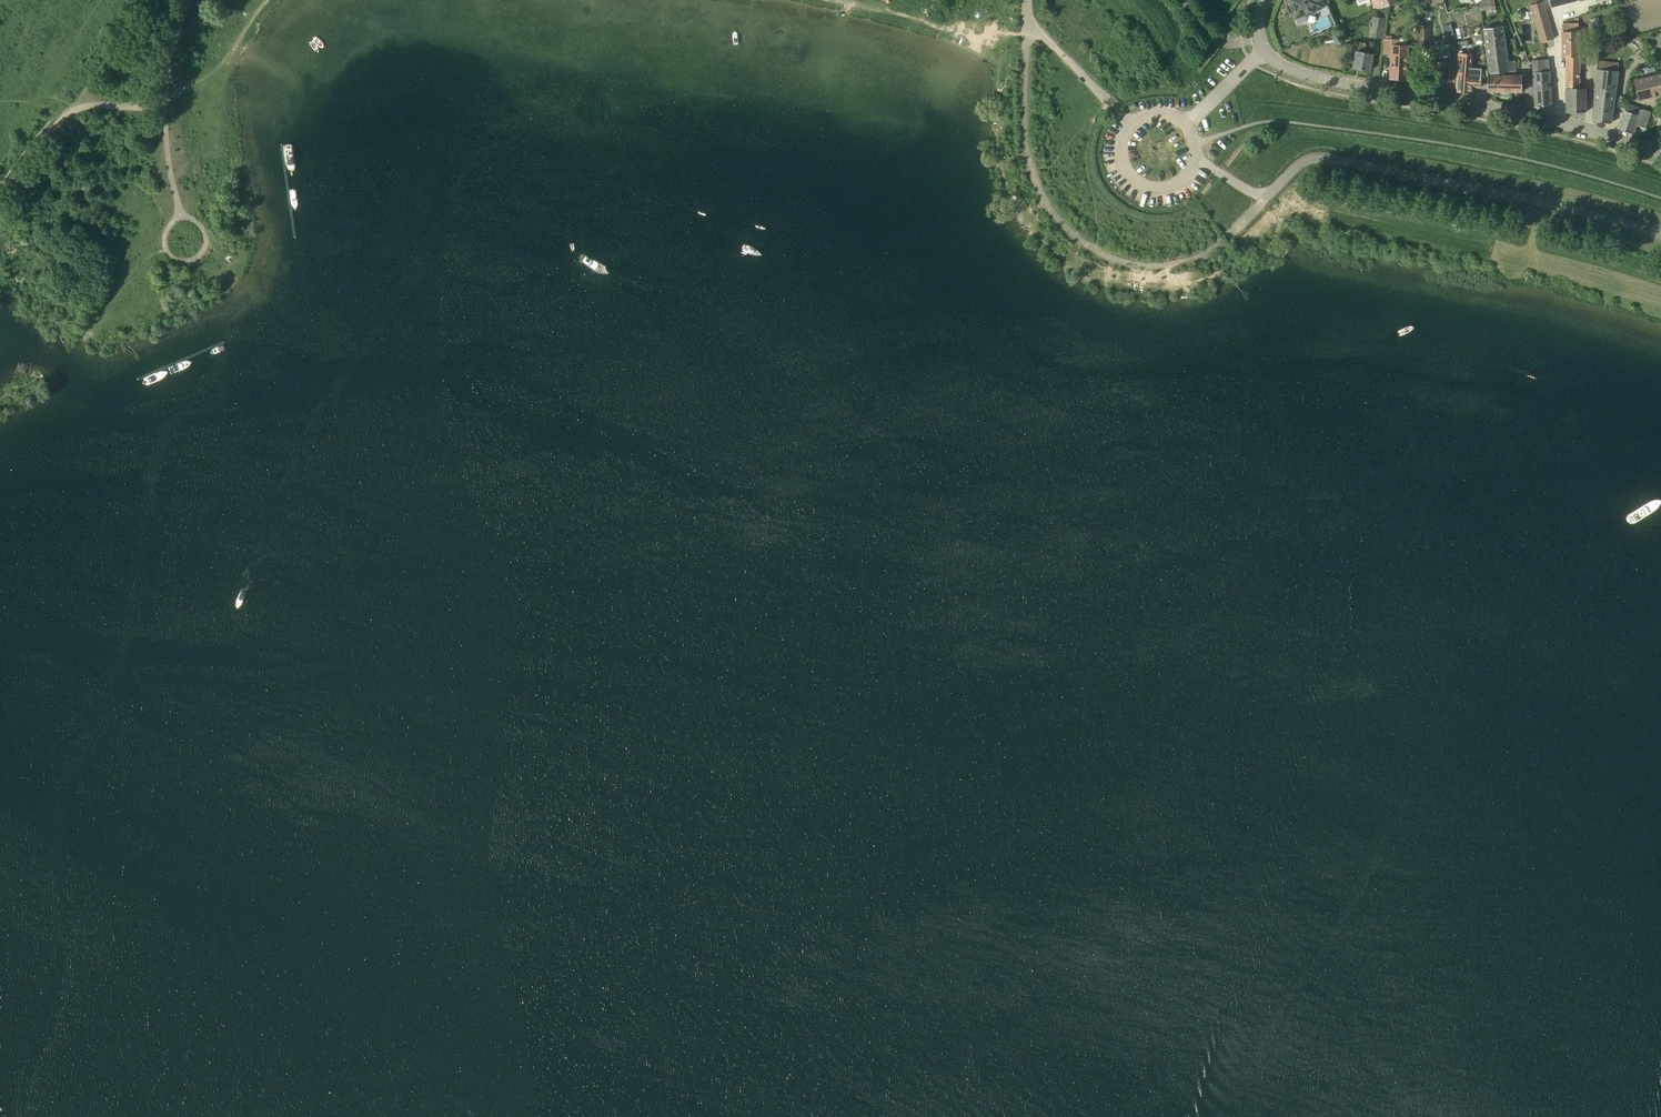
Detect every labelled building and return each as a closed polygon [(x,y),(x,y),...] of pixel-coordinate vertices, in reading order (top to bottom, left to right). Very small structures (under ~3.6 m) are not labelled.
[(1307,14),(1307,16),(1317,12),(1316,10),(1324,7),(1321,0),(1291,0),(1292,2),(1290,4),(1290,7),(1291,9),(1293,11),(1295,12),(1296,14),(1305,10),(1307,14)] [(1496,8),(1495,0),(1487,0),(1481,2),(1481,10),(1496,8)] [(1535,24),(1549,20),(1544,1),(1530,5),(1535,24)] [(1383,38),(1387,18),(1386,18),(1386,16),(1374,14),(1374,16),(1373,16),(1370,36),(1383,38)] [(1429,25),(1427,25),(1427,16),(1421,16),(1419,47),(1428,48),(1429,25)] [(1592,28),(1601,25),(1598,17),(1590,20),(1592,28)] [(1549,20),(1535,24),(1541,43),(1555,38),(1549,20)] [(1563,31),(1563,57),(1566,57),(1579,56),(1579,55),(1579,36),(1579,31),(1578,31),(1578,22),(1563,23),(1563,31)] [(1508,61),(1507,54),(1503,25),(1484,28),(1490,73),(1509,71),(1516,70),(1515,60),(1508,61)] [(1482,34),(1475,35),(1478,53),(1484,52),(1482,34)] [(1285,38),(1279,41),(1282,49),(1289,46),(1285,38)] [(1391,54),(1390,79),(1407,80),(1409,45),(1397,44),(1398,39),(1385,38),(1384,54),(1391,54)] [(1364,52),(1366,43),(1358,41),(1354,68),(1370,71),(1373,54),(1364,52)] [(1451,53),(1433,52),(1432,81),(1450,82),(1451,53)] [(1456,82),(1456,84),(1457,84),(1457,92),(1472,93),(1472,86),(1481,87),(1482,77),(1482,76),(1481,76),(1482,73),(1487,73),(1488,73),(1486,60),(1480,61),(1481,70),(1479,70),(1479,76),(1469,75),(1470,69),(1471,54),(1459,53),(1457,82),(1456,82)] [(1567,112),(1586,112),(1587,112),(1587,88),(1581,88),(1581,56),(1579,56),(1566,57),(1567,112)] [(1552,105),(1549,63),(1549,59),(1543,60),(1544,71),(1533,72),(1535,106),(1552,105)] [(1596,88),(1593,121),(1611,123),(1617,71),(1595,68),(1596,88)] [(1635,81),(1639,99),(1660,94),(1660,74),(1635,81)] [(1522,92),(1522,75),(1488,75),(1487,91),(1522,92)] [(1636,125),(1646,128),(1651,111),(1644,109),(1643,110),(1626,104),(1618,128),(1633,134),(1636,125)]
